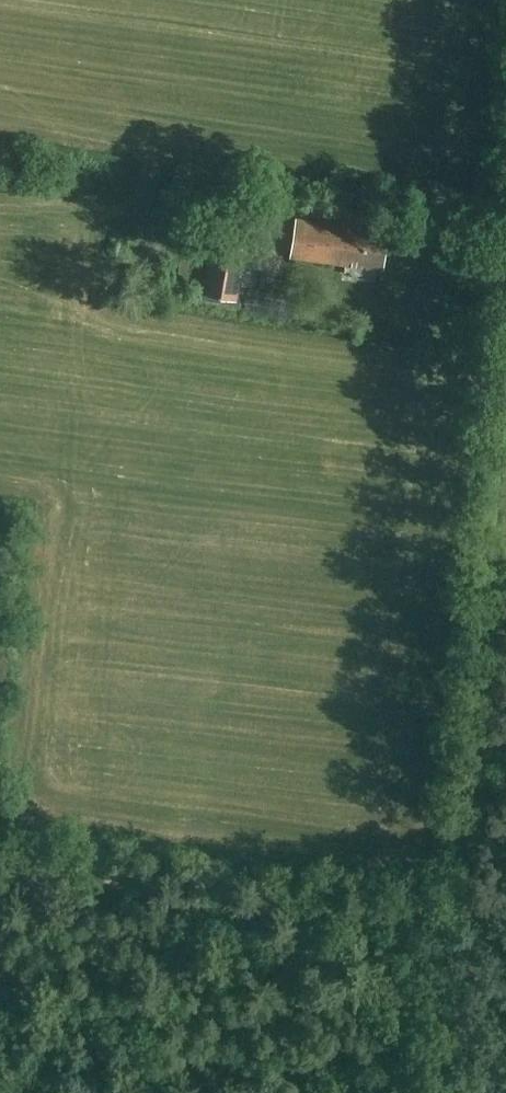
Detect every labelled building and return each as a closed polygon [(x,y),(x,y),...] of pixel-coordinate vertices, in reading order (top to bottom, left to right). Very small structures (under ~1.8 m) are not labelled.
[(289,257),(361,267),(361,266),(383,269),(388,233),(295,219),(289,257)] [(211,241),(202,293),(237,299),(246,247),(211,241)]
